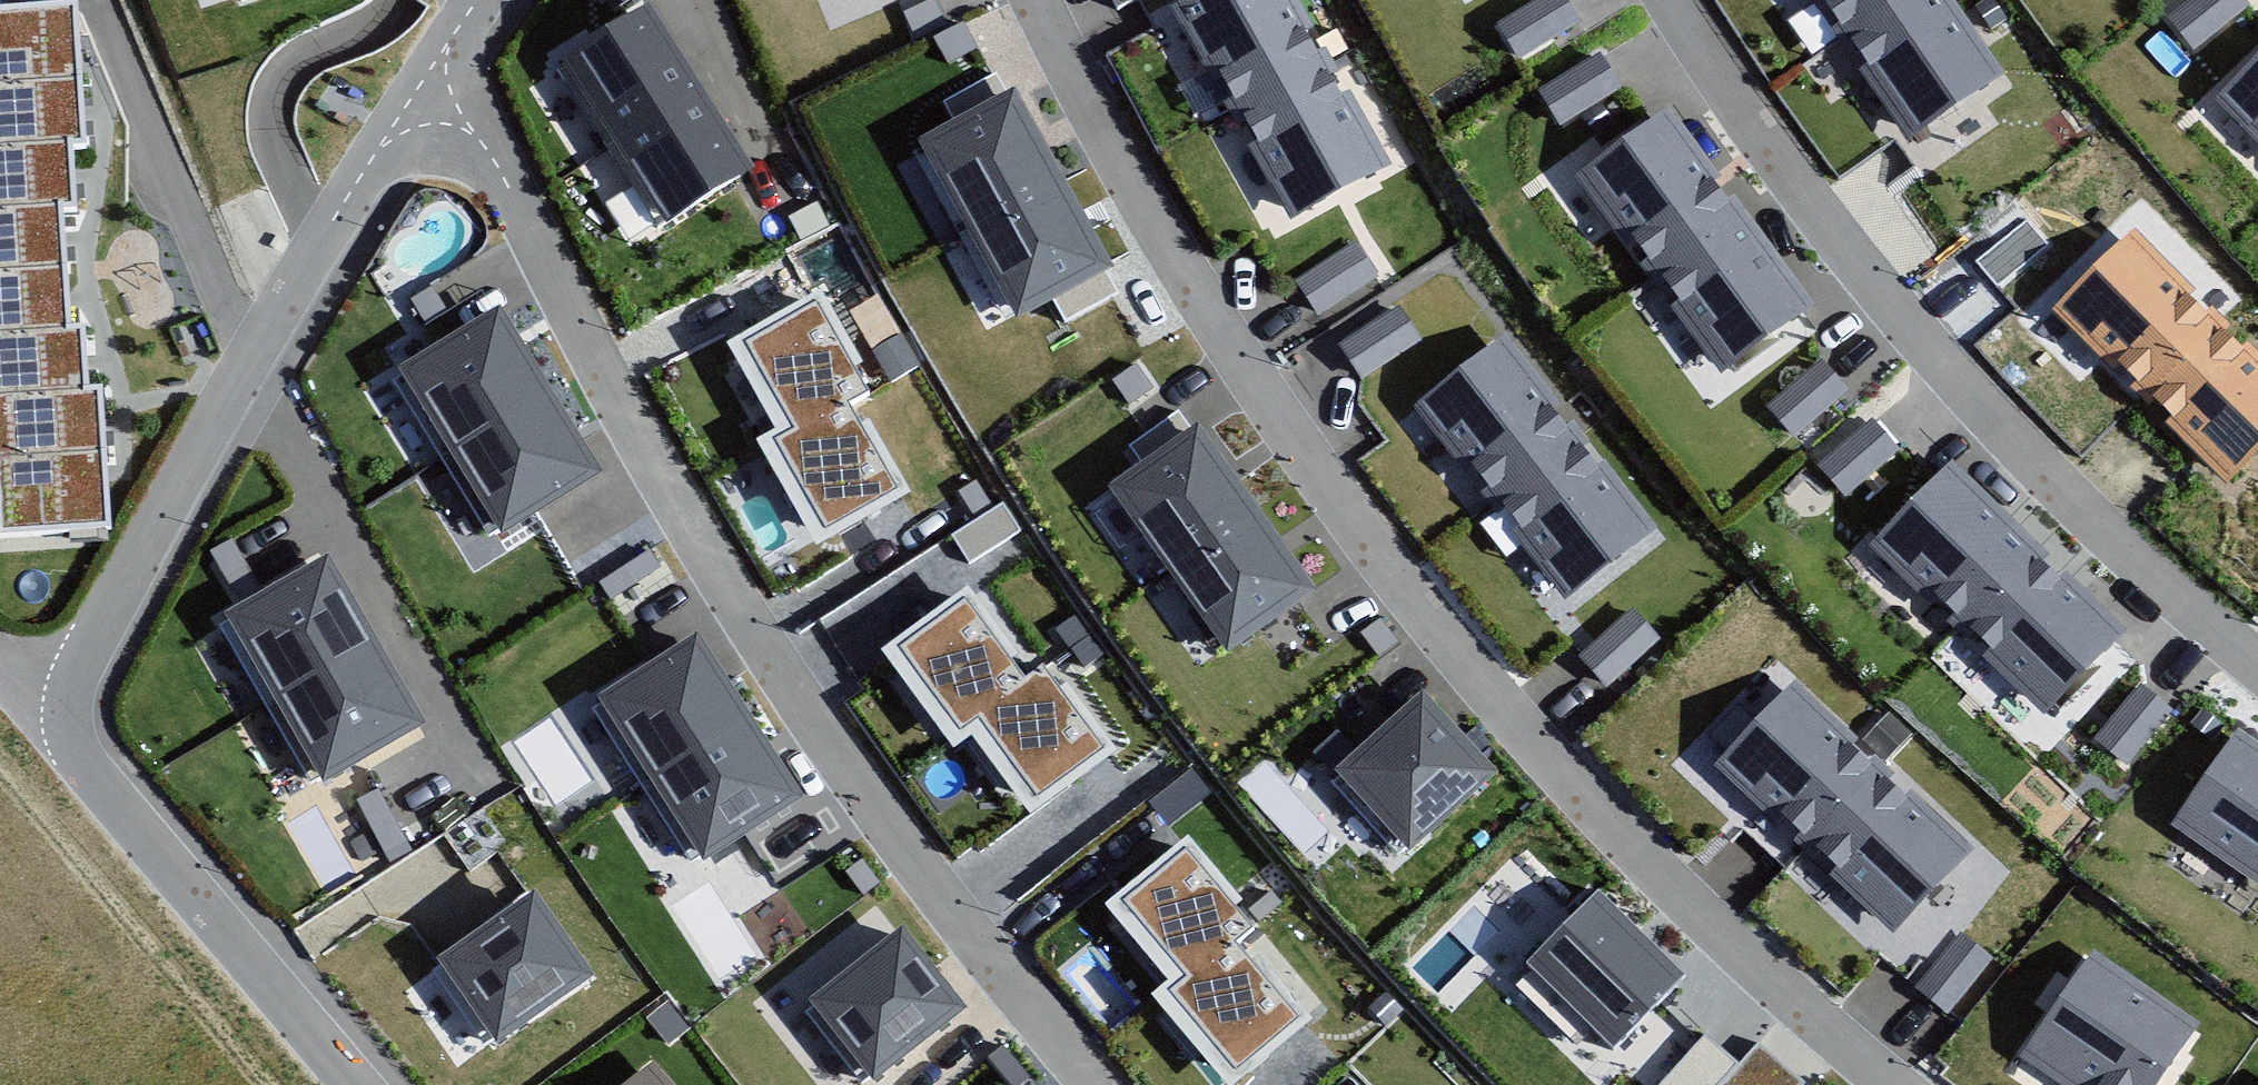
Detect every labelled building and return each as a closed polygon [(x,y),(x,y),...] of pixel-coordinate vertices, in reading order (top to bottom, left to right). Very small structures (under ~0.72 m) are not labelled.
[(1171,8),(1213,83),(1221,79),(1258,143),(1248,149),(1289,222),(1391,165),(1299,0),(1185,0),(1171,8)] [(1580,21),(1567,0),(1536,0),(1497,24),(1519,59),(1580,21)] [(1953,0),(1811,0),(1909,141),(2005,75),(1953,0)] [(2193,51),(2249,4),(2246,0),(2192,0),(2168,20),(2193,51)] [(649,4),(561,60),(668,225),(755,169),(649,4)] [(0,11),(0,507),(2,533),(110,526),(101,391),(86,392),(82,330),(69,330),(61,208),(75,207),(71,144),(86,143),(76,6),(0,11)] [(1539,93),(1560,126),(1622,87),(1600,53),(1539,93)] [(2215,100),(2257,143),(2257,58),(2215,100)] [(1018,85),(920,137),(1018,319),(1116,267),(1018,85)] [(1817,306),(1669,108),(1574,177),(1723,376),(1817,306)] [(2135,230),(2051,313),(2225,487),(2257,454),(2257,353),(2135,230)] [(1295,281),(1318,315),(1378,275),(1355,241),(1295,281)] [(822,291),(734,341),(784,428),(761,442),(823,549),(918,494),(868,407),(884,398),(822,291)] [(1340,345),(1363,379),(1423,339),(1400,304),(1340,345)] [(500,307),(397,371),(502,539),(605,475),(500,307)] [(1658,529),(1505,336),(1413,409),(1466,476),(1473,470),(1520,528),(1512,534),(1566,602),(1658,529)] [(1767,407),(1794,438),(1849,391),(1822,359),(1767,407)] [(1818,467),(1846,499),(1901,451),(1872,419),(1818,467)] [(1197,423),(1106,487),(1227,655),(1317,591),(1197,423)] [(2126,631),(1949,461),(1867,545),(2045,715),(2126,631)] [(328,557),(225,617),(325,788),(429,727),(328,557)] [(972,579),(875,650),(953,755),(970,742),(1029,821),(1123,752),(1049,651),(1034,662),(972,579)] [(1579,658),(1606,688),(1658,641),(1631,611),(1579,658)] [(699,633),(597,699),(704,864),(806,798),(699,633)] [(1974,850),(1795,682),(1756,723),(1728,753),(1714,767),(1893,935),(1974,850)] [(2094,740),(2127,767),(2174,711),(2141,684),(2094,740)] [(1423,691),(1334,771),(1408,852),(1497,772),(1423,691)] [(1710,736),(1728,753),(1756,723),(1738,706),(1710,736)] [(2172,827),(2257,887),(2257,742),(2240,730),(2172,827)] [(1192,842),(1124,901),(1146,928),(1189,977),(1164,997),(1234,1078),(1305,1017),(1240,941),(1262,922),(1192,842)] [(601,979),(537,890),(435,962),(498,1052),(601,979)] [(1686,974),(1599,891),(1527,965),(1614,1048),(1686,974)] [(901,928),(809,1002),(874,1083),(967,1010),(901,928)] [(1915,988),(1949,1015),(1994,959),(1960,933),(1915,988)] [(2088,954),(2020,1059),(2061,1084),(2160,1084),(2198,1026),(2088,954)] [(1803,1079),(1759,1039),(1737,1064),(1704,1033),(1656,1084),(1798,1084),(1803,1079)] [(654,1062),(627,1084),(674,1084),(654,1062)]
